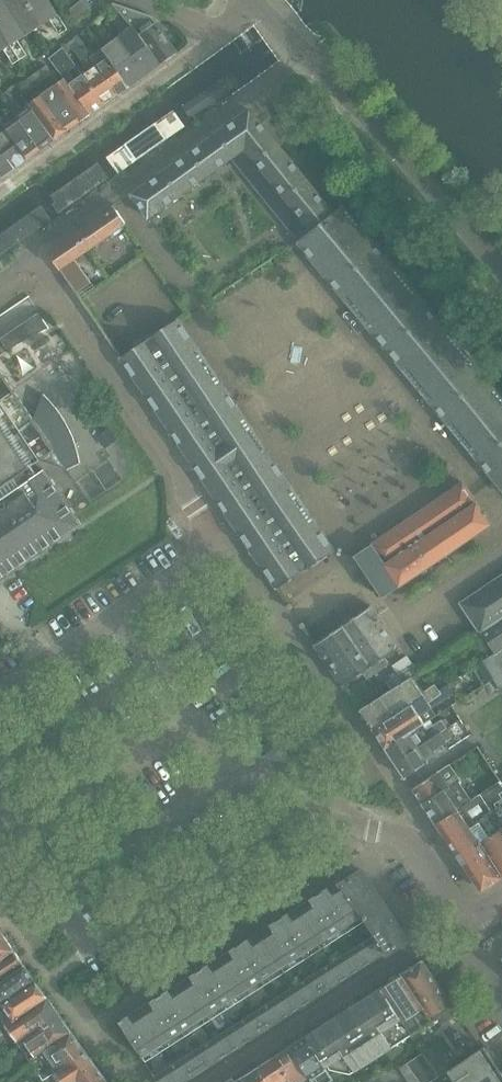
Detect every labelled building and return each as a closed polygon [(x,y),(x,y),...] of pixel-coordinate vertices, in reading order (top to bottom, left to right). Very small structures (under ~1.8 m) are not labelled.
[(4,50),(13,64),(27,56),(18,41),(51,20),(60,34),(67,30),(48,0),(2,0),(0,1),(0,52),(4,50)] [(69,11),(77,21),(91,10),(92,6),(87,0),(81,0),(69,11)] [(156,23),(152,17),(150,16),(149,15),(113,3),(113,4),(113,5),(119,13),(132,28),(161,64),(162,64),(177,54),(156,23)] [(132,28),(118,38),(145,76),(161,64),(132,28)] [(118,38),(102,49),(130,87),(145,76),(118,38)] [(69,71),(76,66),(63,48),(50,59),(56,68),(65,78),(64,78),(90,115),(104,105),(82,75),(75,79),(69,71)] [(90,57),(89,58),(117,96),(130,87),(102,49),(90,57)] [(89,70),(82,75),(104,105),(117,96),(89,58),(90,57),(86,53),(79,57),(89,70)] [(46,65),(32,76),(38,84),(52,74),(46,65)] [(229,75),(178,111),(186,123),(239,87),(229,75)] [(32,76),(21,84),(27,92),(38,84),(32,76)] [(64,78),(44,93),(71,129),(90,115),(64,78)] [(54,140),(31,107),(23,112),(9,91),(3,94),(11,106),(10,106),(17,116),(42,149),(54,140)] [(44,93),(29,104),(31,107),(54,140),(71,129),(44,93)] [(290,101),(277,110),(290,128),(303,119),(290,101)] [(248,112),(132,196),(133,198),(148,220),(233,159),(299,241),(333,214),(261,125),(251,113),(249,111),(248,112)] [(179,128),(170,114),(150,127),(160,141),(179,128)] [(14,170),(28,160),(5,125),(1,120),(3,119),(0,115),(0,148),(14,170)] [(17,116),(5,125),(28,160),(42,149),(17,116)] [(120,148),(102,160),(112,175),(130,163),(160,141),(150,127),(120,148)] [(1,179),(14,170),(0,148),(0,178),(1,179)] [(45,197),(50,204),(46,207),(52,216),(104,181),(92,164),(45,197)] [(297,243),(297,244),(296,244),(501,492),(501,399),(495,390),(421,301),(342,206),(333,214),(299,241),(297,243)] [(0,232),(0,254),(46,221),(36,207),(0,232)] [(48,254),(60,270),(126,224),(114,208),(48,254)] [(39,314),(0,340),(8,351),(49,329),(39,314)] [(122,357),(120,358),(149,401),(155,409),(192,464),(196,470),(202,478),(277,589),(334,552),(178,320),(161,330),(122,357)] [(14,569),(82,525),(78,519),(77,520),(44,470),(37,474),(31,466),(40,461),(67,470),(80,463),(79,454),(76,446),(74,438),(70,430),(66,422),(61,414),(56,407),(50,401),(43,394),(34,419),(0,369),(0,579),(14,569)] [(109,429),(97,437),(105,448),(117,440),(109,429)] [(370,543),(371,545),(354,556),(382,598),(398,587),(399,588),(399,587),(400,588),(493,525),(463,481),(370,543)] [(310,591),(299,575),(277,589),(288,606),(296,600),(310,591)] [(458,603),(479,634),(480,633),(481,634),(501,619),(501,575),(458,603)] [(385,658),(401,647),(372,605),(322,639),(314,644),(343,687),(362,674),(367,680),(389,665),(385,658)] [(481,634),(494,654),(501,649),(501,619),(481,634)] [(494,654),(482,662),(499,688),(501,686),(501,649),(494,654)] [(493,679),(482,662),(473,667),(484,685),(493,679)] [(412,677),(419,673),(414,666),(386,684),(390,691),(399,686),(412,678),(412,677)] [(361,711),(368,722),(367,722),(368,723),(369,723),(372,728),(373,730),(402,711),(404,714),(427,700),(429,703),(438,698),(438,697),(442,694),(444,698),(453,692),(448,685),(439,691),(435,684),(422,693),(412,678),(399,686),(390,691),(377,700),(360,710),(361,712),(361,711)] [(419,716),(431,708),(431,707),(440,701),(438,698),(429,703),(427,700),(404,714),(402,711),(373,730),(385,748),(416,729),(415,728),(424,723),(419,716)] [(438,714),(431,718),(436,726),(421,736),(416,729),(385,748),(395,763),(448,728),(438,714)] [(453,737),(448,728),(395,763),(405,778),(406,778),(406,777),(435,759),(446,751),(442,745),(447,742),(447,741),(453,737)] [(471,799),(460,782),(460,781),(450,765),(413,789),(423,804),(447,840),(469,826),(457,809),(471,799)] [(377,770),(361,772),(362,780),(378,778),(377,770)] [(457,809),(469,826),(480,843),(501,829),(501,779),(471,799),(457,809)] [(447,840),(455,852),(482,891),(501,878),(501,875),(480,843),(469,826),(447,840)] [(480,843),(501,875),(501,829),(480,843)] [(362,871),(342,884),(362,916),(364,918),(385,905),(362,871)] [(340,881),(319,894),(342,929),(362,916),(342,884),(340,881)] [(319,894),(299,906),(322,942),(342,929),(319,894)] [(385,905),(364,918),(375,936),(387,952),(387,953),(408,939),(385,905)] [(299,906),(279,919),(302,955),(322,942),(299,906)] [(279,919),(259,932),(282,967),(302,955),(279,919)] [(14,951),(0,930),(0,960),(14,951)] [(259,932),(239,945),(262,980),(282,967),(259,932)] [(375,936),(344,955),(355,973),(387,952),(375,936)] [(239,945),(219,958),(242,993),(262,980),(239,945)] [(25,966),(14,951),(0,960),(0,982),(25,966)] [(344,955),(312,976),(324,993),(355,973),(344,955)] [(219,958),(199,971),(222,1006),(242,993),(219,958)] [(451,1003),(423,961),(401,975),(430,1018),(452,1004),(451,1003)] [(35,981),(25,966),(0,982),(0,1006),(35,981)] [(199,971),(179,983),(202,1019),(222,1006),(199,971)] [(401,975),(381,988),(411,1035),(432,1022),(429,1018),(430,1018),(401,975)] [(312,976),(281,996),(292,1013),(324,993),(312,976)] [(4,1025),(5,1026),(47,997),(40,987),(38,985),(35,981),(0,1006),(0,1028),(4,1025)] [(179,983),(159,996),(182,1032),(202,1019),(179,983)] [(381,988),(306,1036),(326,1067),(328,1066),(330,1070),(351,1074),(411,1035),(381,988)] [(159,996),(139,1009),(162,1044),(182,1032),(159,996)] [(281,996),(249,1016),(260,1034),(292,1013),(281,996)] [(47,997),(5,1026),(20,1048),(61,1018),(47,997)] [(139,1009),(119,1022),(142,1057),(162,1044),(139,1009)] [(249,1016),(218,1037),(229,1054),(260,1034),(249,1016)] [(61,1018),(20,1048),(29,1061),(43,1051),(71,1032),(61,1018)] [(53,1065),(39,1075),(43,1081),(52,1074),(53,1075),(60,1070),(86,1053),(71,1032),(43,1051),(53,1065)] [(290,1047),(313,1081),(336,1081),(326,1067),(306,1036),(290,1047)] [(218,1037),(186,1057),(197,1074),(229,1054),(218,1037)] [(274,1057),(290,1081),(313,1081),(290,1047),(274,1057)] [(448,1071),(448,1072),(455,1081),(476,1081),(498,1067),(484,1047),(448,1071)] [(53,1075),(58,1081),(73,1081),(76,1080),(78,1081),(98,1081),(104,1078),(86,1053),(60,1070),(53,1075)] [(407,1064),(419,1081),(431,1081),(439,1077),(423,1053),(407,1064)] [(155,1077),(158,1081),(185,1081),(197,1074),(186,1057),(155,1077)] [(274,1057),(258,1068),(268,1081),(290,1081),(274,1057)] [(498,1067),(476,1081),(501,1081),(501,1073),(498,1067)] [(242,1078),(245,1081),(268,1081),(258,1068),(242,1078)]
